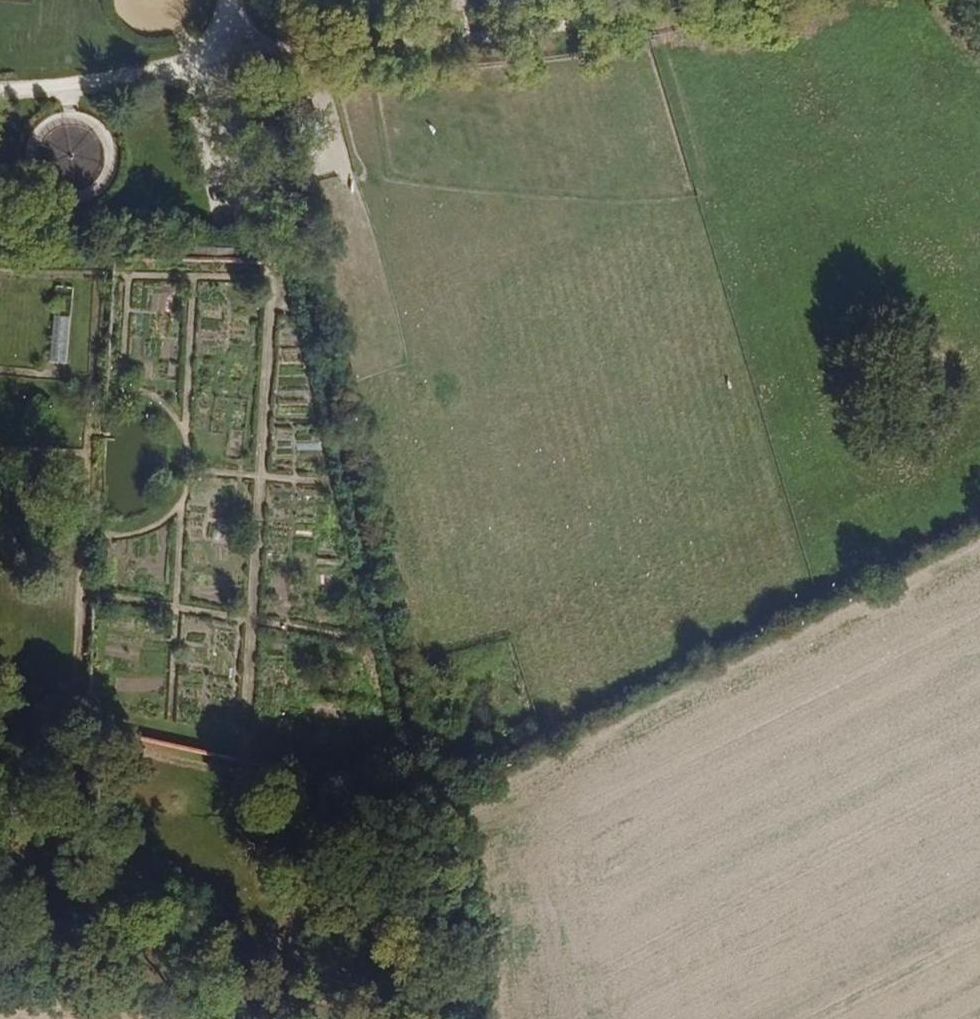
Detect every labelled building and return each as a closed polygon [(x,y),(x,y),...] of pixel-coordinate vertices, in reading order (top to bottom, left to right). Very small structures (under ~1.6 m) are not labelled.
[(50,362),(67,363),(70,315),(53,314),(50,362)] [(166,344),(165,357),(147,356),(146,385),(162,386),(163,371),(179,372),(180,345),(166,344)] [(279,390),(280,412),(305,412),(304,389),(279,390)]
